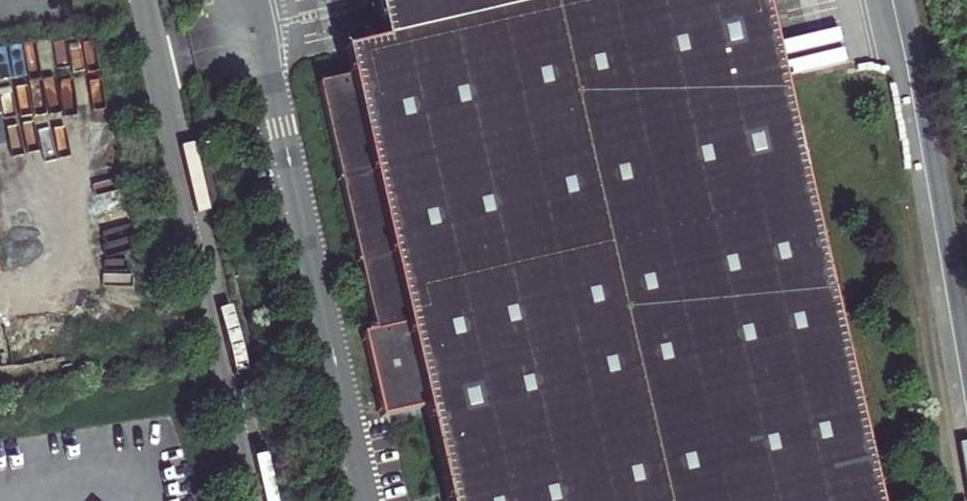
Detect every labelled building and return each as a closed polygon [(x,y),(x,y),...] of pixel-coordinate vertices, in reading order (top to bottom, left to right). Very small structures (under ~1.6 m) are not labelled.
[(375,44),(331,54),(334,79),(303,85),(364,336),(394,328),(433,500),(864,500),(751,0),(364,0),(375,44)]
